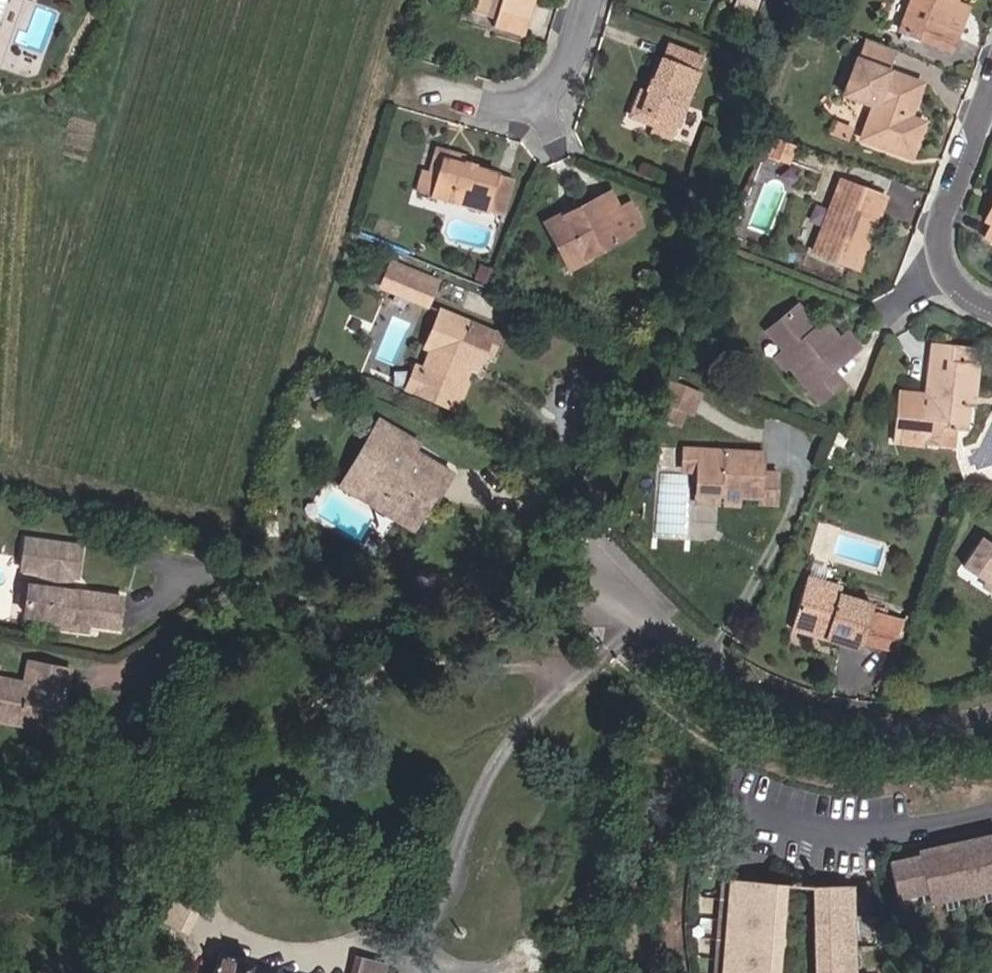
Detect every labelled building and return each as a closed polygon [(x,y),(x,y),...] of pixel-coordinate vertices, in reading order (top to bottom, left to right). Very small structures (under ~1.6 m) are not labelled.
[(6,29),(15,0),(0,0),(0,27),(6,29)] [(752,17),(759,0),(758,0),(746,0),(741,12),(752,17)] [(943,33),(953,4),(954,0),(912,0),(899,32),(949,51),(954,38),(943,33)] [(521,38),(530,8),(528,8),(502,1),(494,30),(521,38)] [(954,38),(965,8),(953,4),(943,33),(954,38)] [(846,96),(874,107),(861,140),(882,148),(881,150),(909,161),(923,126),(909,121),(922,86),(888,73),(897,51),(868,40),(846,96)] [(640,113),(656,119),(653,127),(650,133),(670,141),(703,58),(666,44),(648,92),(640,113)] [(639,88),(628,118),(653,127),(656,119),(640,113),(648,92),(639,88)] [(847,141),(852,130),(833,122),(829,134),(847,141)] [(773,140),(767,154),(777,158),(777,160),(786,164),(792,148),(773,140)] [(465,157),(434,148),(427,173),(436,176),(441,159),(463,165),(465,157)] [(441,159),(436,176),(427,173),(421,172),(416,190),(502,216),(512,180),(463,165),(441,159)] [(841,182),(814,251),(847,263),(867,210),(876,214),(881,197),(841,182)] [(629,235),(608,194),(547,225),(567,266),(629,235)] [(984,221),(990,224),(991,221),(991,204),(984,221)] [(847,263),(856,267),(876,214),(867,210),(847,263)] [(990,224),(984,238),(991,242),(991,221),(990,224)] [(433,285),(386,268),(384,274),(431,291),(433,285)] [(425,305),(431,291),(384,274),(379,288),(425,305)] [(829,332),(822,338),(815,330),(796,307),(766,332),(783,352),(775,358),(783,369),(788,365),(818,402),(840,384),(829,370),(856,348),(845,334),(837,341),(829,332)] [(490,355),(498,336),(441,312),(426,347),(435,350),(416,394),(449,408),(463,377),(456,374),(460,363),(476,370),(483,352),(490,355)] [(829,332),(823,324),(815,330),(822,338),(829,332)] [(928,367),(925,392),(913,391),(908,432),(921,434),(922,427),(962,432),(965,406),(970,407),(975,364),(970,363),(972,347),(931,343),(928,367)] [(928,367),(916,365),(913,391),(925,392),(928,367)] [(682,412),(690,415),(698,396),(667,383),(654,415),(677,425),(682,412)] [(363,482),(354,497),(412,532),(431,500),(447,472),(413,452),(418,443),(376,418),(345,471),(363,482)] [(682,450),(681,473),(695,474),(696,451),(682,450)] [(760,453),(696,451),(695,474),(694,497),(716,498),(726,498),(725,506),(737,506),(737,498),(758,499),(758,504),(774,505),(775,475),(759,474),(760,453)] [(345,471),(335,486),(354,497),(363,482),(345,471)] [(694,505),(716,506),(716,498),(694,497),(694,505)] [(435,502),(431,500),(412,532),(415,534),(435,502)] [(54,623),(70,625),(69,632),(87,634),(89,628),(120,631),(124,598),(70,592),(72,579),(78,580),(82,547),(27,541),(22,572),(41,575),(40,587),(29,586),(25,620),(54,623)] [(981,542),(963,569),(987,585),(984,589),(991,594),(991,549),(981,542)] [(898,622),(870,614),(872,606),(837,595),(839,587),(805,577),(792,623),(826,633),(823,642),(858,652),(861,644),(890,652),(898,622)] [(54,623),(54,630),(69,632),(70,625),(54,623)] [(792,623),(789,632),(823,642),(826,633),(792,623)] [(19,725),(23,705),(41,708),(63,712),(71,671),(30,663),(25,684),(0,680),(0,721),(19,725)] [(41,708),(23,705),(19,725),(38,728),(41,708)] [(917,853),(917,854),(907,857),(907,860),(888,864),(896,899),(926,893),(928,904),(991,890),(991,837),(917,853)] [(782,885),(730,880),(729,893),(721,893),(719,907),(727,908),(725,933),(717,933),(716,947),(724,948),(722,972),(774,972),(782,885)] [(848,887),(812,887),(813,972),(850,972),(848,887)] [(251,964),(237,959),(235,965),(219,960),(215,972),(249,972),(251,964)]
